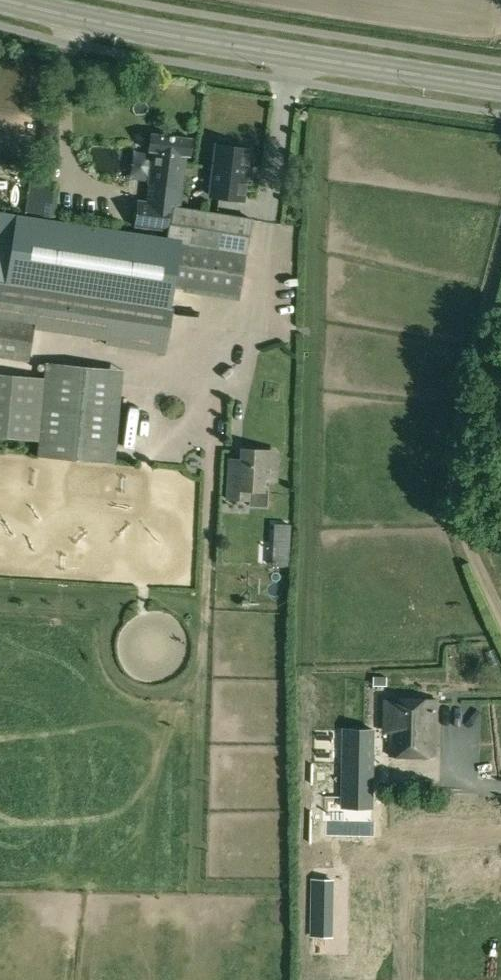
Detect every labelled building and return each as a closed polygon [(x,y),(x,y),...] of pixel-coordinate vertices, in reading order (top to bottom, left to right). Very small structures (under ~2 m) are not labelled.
[(192,139),(150,134),(148,151),(152,151),(148,183),(149,183),(146,202),(139,201),(136,226),(168,230),(171,208),(179,209),(179,208),(180,208),(180,207),(186,156),(190,156),(192,139)] [(225,142),(224,146),(216,145),(209,195),(243,199),(249,149),(241,148),(241,144),(225,142)] [(25,212),(54,217),(59,184),(30,180),(25,212)] [(108,321),(105,345),(163,354),(174,281),(241,291),(253,218),(180,207),(180,208),(180,210),(172,208),(167,237),(0,211),(0,305),(108,321)] [(29,363),(36,323),(0,318),(0,358),(29,363)] [(115,465),(124,370),(45,362),(44,376),(0,371),(0,433),(38,436),(37,457),(115,465)] [(125,380),(125,428),(136,428),(136,380),(125,380)] [(226,499),(250,500),(250,505),(267,506),(267,490),(263,489),(265,451),(241,449),(241,465),(228,464),(226,499)] [(387,677),(375,677),(375,685),(387,685),(387,677)] [(386,731),(391,731),(391,756),(437,757),(438,700),(391,700),(391,701),(386,701),(386,731)] [(344,798),(372,798),(374,730),(346,729),(344,798)] [(314,882),(314,895),(333,895),(334,882),(314,882)] [(333,922),(313,922),(313,935),(333,936),(333,922)]
